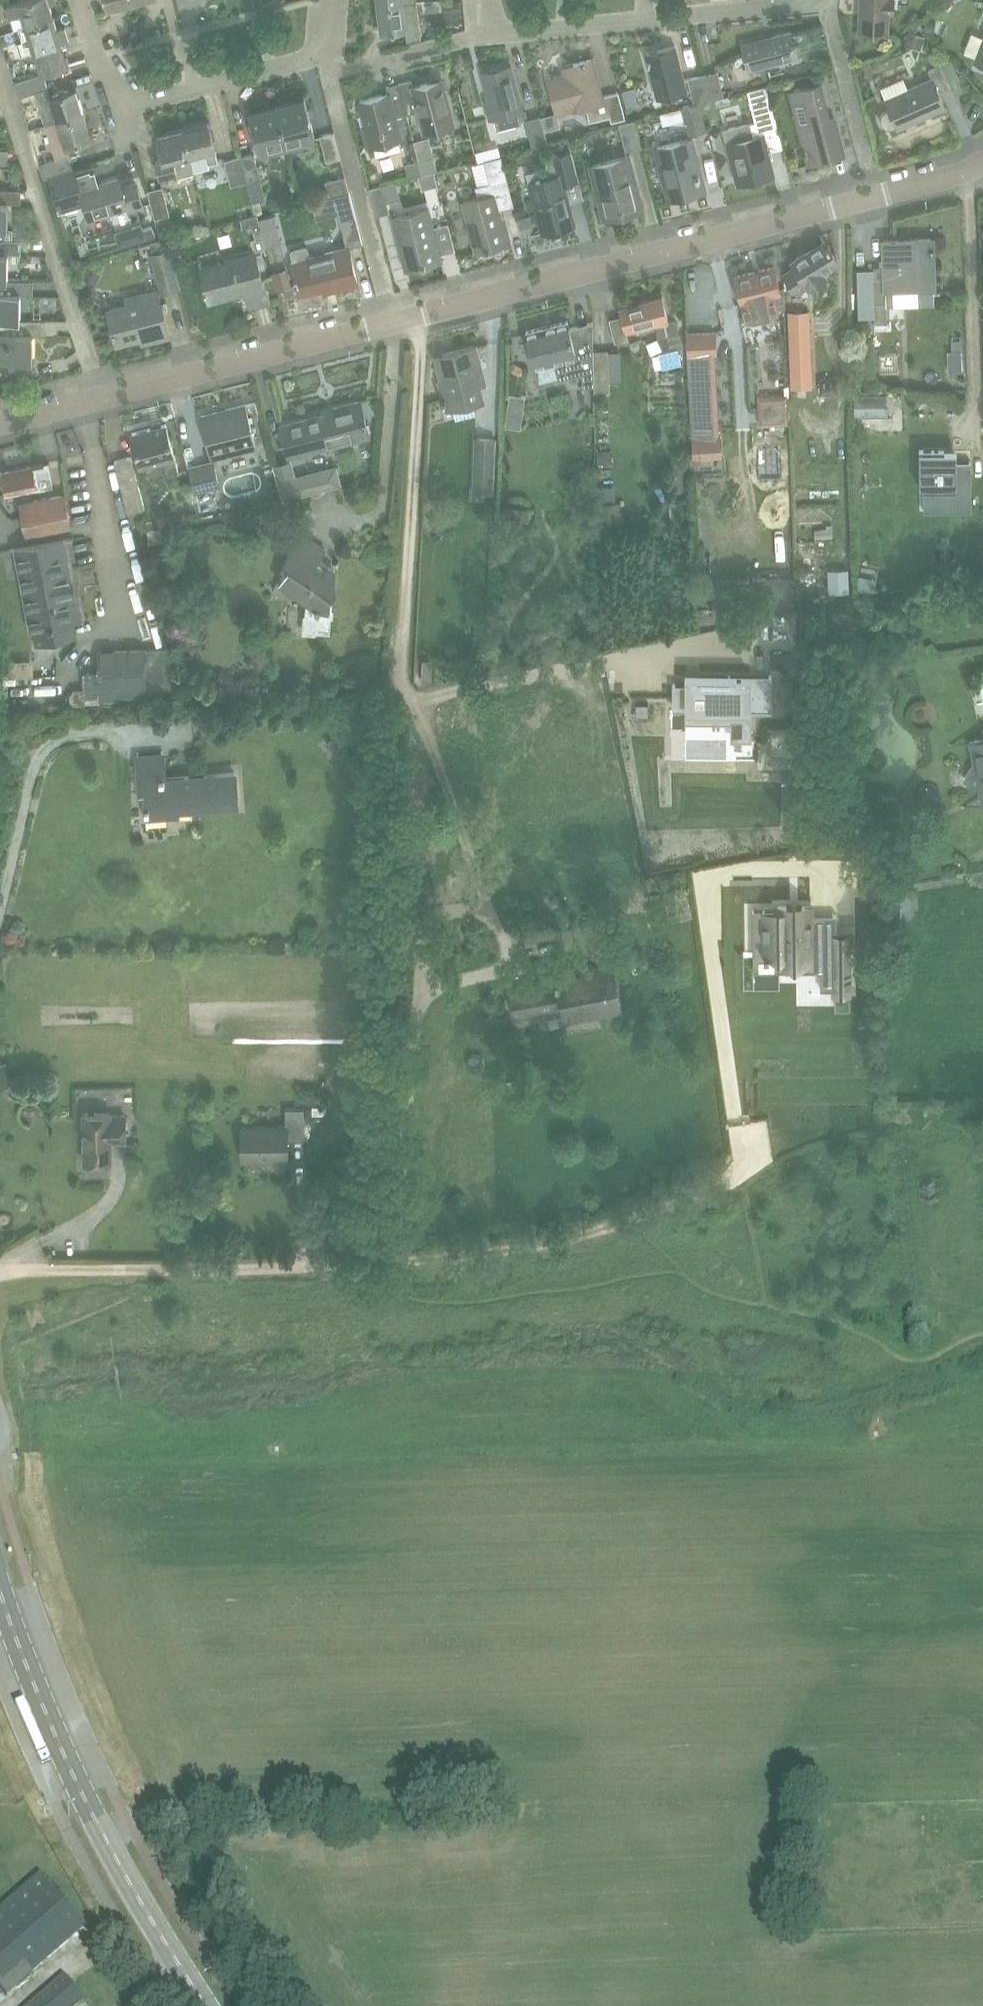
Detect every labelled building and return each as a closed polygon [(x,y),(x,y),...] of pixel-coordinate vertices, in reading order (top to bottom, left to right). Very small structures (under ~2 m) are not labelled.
[(7,5),(10,15),(21,12),(26,26),(54,17),(50,4),(54,3),(53,0),(24,0),(7,5)] [(880,32),(887,32),(888,11),(893,11),(894,0),(861,0),(860,31),(880,32)] [(421,38),(417,3),(377,7),(377,8),(378,8),(381,30),(380,30),(380,31),(406,28),(407,40),(421,38)] [(62,41),(54,17),(26,26),(30,40),(18,44),(22,54),(62,41)] [(743,45),(748,64),(749,70),(798,57),(795,46),(797,45),(796,41),(794,42),(791,31),(774,35),(774,37),(743,45)] [(646,60),(647,63),(649,62),(658,97),(678,92),(682,107),(699,103),(708,100),(702,75),(683,80),(675,46),(647,53),(648,59),(646,60)] [(548,79),(553,98),(557,114),(587,106),(590,122),(610,117),(611,122),(625,118),(623,112),(620,99),(618,92),(601,96),(592,59),(564,67),(565,72),(563,73),(564,75),(548,79)] [(481,71),(481,74),(483,74),(487,93),(483,94),(490,119),(493,118),(497,130),(521,123),(518,112),(523,110),(511,65),(489,71),(489,69),(481,71)] [(952,91),(942,68),(930,74),(932,79),(885,99),(889,109),(885,110),(882,113),(880,118),(881,123),(884,127),(888,128),(893,128),(897,126),(898,128),(946,107),(941,96),(952,91)] [(717,71),(702,75),(708,100),(724,96),(717,71)] [(35,92),(45,124),(84,112),(76,88),(50,96),(43,73),(14,82),(19,97),(35,92)] [(399,84),(407,114),(419,111),(424,132),(452,125),(447,102),(445,94),(446,94),(442,79),(413,87),(412,80),(399,84)] [(820,83),(790,91),(805,150),(804,151),(805,156),(807,156),(809,164),(830,158),(829,156),(843,152),(837,129),(832,130),(820,83)] [(395,117),(407,114),(399,84),(387,87),(388,93),(360,101),(363,115),(364,115),(367,125),(361,126),(367,147),(373,146),(374,149),(377,157),(402,150),(400,142),(399,139),(401,138),(395,117)] [(748,91),(755,122),(725,130),(738,182),(773,173),(767,151),(783,147),(767,86),(748,91)] [(277,104),(288,145),(315,138),(305,97),(304,97),(305,101),(278,108),(277,104)] [(706,129),(699,103),(682,107),(673,110),(676,121),(685,119),(689,134),(706,129)] [(288,145),(277,104),(276,104),(277,108),(251,115),(250,111),(249,111),(259,153),(288,145)] [(92,137),(84,112),(45,124),(56,158),(39,163),(44,178),(73,168),(66,146),(92,137)] [(547,142),(539,115),(525,119),(532,146),(547,142)] [(208,121),(183,128),(194,173),(195,173),(195,172),(210,168),(209,163),(218,160),(215,148),(213,141),(208,121)] [(619,124),(626,151),(641,147),(634,121),(619,124)] [(194,173),(183,128),(157,135),(163,159),(156,161),(160,176),(177,171),(178,177),(194,173)] [(341,158),(334,132),(320,136),(327,161),(341,158)] [(691,138),(656,147),(671,200),(703,191),(699,174),(698,174),(694,160),(697,159),(691,138)] [(547,164),(527,170),(530,182),(529,182),(543,232),(531,235),(532,236),(556,229),(557,231),(562,230),(561,228),(574,224),(569,206),(568,202),(563,183),(579,179),(571,152),(551,157),(548,160),(547,164)] [(239,157),(246,182),(251,203),(265,199),(253,153),(239,157)] [(501,155),(486,159),(492,184),(479,187),(481,197),(464,202),(477,251),(464,254),(464,255),(491,248),(490,246),(510,241),(505,223),(499,225),(497,220),(504,218),(503,217),(501,218),(499,209),(514,205),(501,155)] [(640,206),(627,155),(592,164),(604,212),(620,208),(621,212),(642,207),(642,206),(640,206)] [(246,182),(239,157),(225,161),(231,186),(246,182)] [(434,157),(420,161),(423,175),(438,171),(434,157)] [(423,175),(420,161),(406,164),(409,178),(423,175)] [(111,223),(108,213),(128,207),(130,215),(145,211),(136,184),(123,188),(120,179),(94,187),(90,172),(76,176),(75,172),(50,180),(59,208),(83,200),(89,219),(85,220),(82,225),(84,231),(89,234),(108,228),(111,223)] [(349,192),(345,176),(326,181),(330,197),(334,196),(349,192)] [(383,185),(369,188),(376,215),(390,212),(383,185)] [(147,190),(154,218),(169,214),(162,186),(147,190)] [(356,216),(349,192),(334,196),(341,220),(356,216)] [(440,256),(426,208),(390,219),(405,268),(420,264),(420,265),(427,263),(426,262),(441,257),(441,256),(440,256)] [(258,216),(256,216),(241,220),(243,229),(252,228),(253,231),(254,232),(256,240),(251,241),(254,251),(266,248),(258,216)] [(838,261),(837,260),(830,249),(832,248),(829,244),(827,245),(821,236),(824,242),(793,262),(796,266),(785,273),(797,292),(808,285),(809,286),(825,277),(822,271),(838,261)] [(885,268),(873,269),(874,302),(887,302),(886,289),(918,288),(918,282),(933,281),(933,252),(934,252),(934,247),(932,247),(932,240),(884,241),(885,268)] [(309,247),(306,246),(292,249),(291,252),(293,262),(297,276),(294,277),(299,294),(334,284),(335,289),(358,283),(349,247),(311,257),(309,247)] [(167,252),(152,255),(162,292),(176,288),(167,252)] [(21,281),(21,277),(8,277),(8,253),(0,253),(0,281),(21,281)] [(256,254),(199,268),(205,292),(207,291),(209,299),(245,290),(250,308),(268,303),(256,254)] [(780,289),(774,267),(736,277),(742,303),(747,320),(778,312),(778,309),(785,308),(784,287),(780,289)] [(20,321),(20,293),(8,293),(8,284),(21,284),(21,281),(0,281),(0,321),(20,321)] [(169,334),(158,291),(139,296),(141,301),(109,309),(117,342),(149,334),(151,339),(169,334)] [(659,335),(664,352),(659,354),(663,369),(681,364),(678,350),(683,348),(682,343),(675,318),(669,320),(662,296),(620,307),(622,316),(609,319),(615,341),(629,338),(627,332),(665,322),(667,333),(659,335)] [(787,310),(789,362),(811,361),(809,310),(787,310)] [(0,321),(0,375),(32,375),(33,333),(20,333),(20,321),(0,321)] [(568,321),(545,326),(526,331),(535,367),(555,361),(559,379),(583,373),(584,388),(594,386),(593,351),(593,322),(570,328),(568,321)] [(715,332),(687,333),(695,457),(723,455),(722,435),(716,435),(710,352),(716,352),(715,332)] [(953,341),(939,341),(938,363),(952,363),(953,341)] [(484,382),(475,345),(443,354),(450,379),(441,381),(444,396),(434,398),(435,403),(440,402),(442,410),(456,406),(458,416),(476,412),(473,402),(482,400),(479,384),(484,382)] [(609,350),(593,351),(594,386),(594,392),(610,392),(609,350)] [(787,394),(760,395),(761,423),(789,422),(787,394)] [(855,395),(855,416),(887,416),(887,394),(855,395)] [(366,424),(365,419),(360,402),(333,409),(334,413),(281,427),(289,456),(314,450),(315,450),(315,449),(369,435),(366,424)] [(201,416),(206,435),(212,458),(256,447),(245,405),(201,416)] [(597,464),(611,464),(611,430),(607,430),(607,416),(598,416),(597,464)] [(132,433),(137,452),(141,465),(164,459),(168,476),(179,473),(174,455),(166,424),(132,433)] [(762,429),(741,429),(741,461),(777,460),(776,437),(762,438),(762,429)] [(474,491),(493,492),(494,439),(475,438),(474,491)] [(957,450),(919,450),(920,487),(932,487),(932,501),(972,502),(972,470),(957,470),(957,450)] [(115,462),(128,513),(145,508),(132,457),(115,462)] [(291,459),(273,464),(282,499),(342,484),(337,464),(295,475),(291,459)] [(49,463),(2,472),(7,494),(38,488),(53,484),(51,475),(49,463)] [(189,469),(195,493),(219,486),(213,463),(189,469)] [(21,503),(27,535),(71,526),(65,494),(21,503)] [(598,504),(599,525),(621,524),(621,503),(598,504)] [(304,631),(330,633),(334,571),(328,566),(323,573),(313,566),(325,550),(304,535),(284,562),(289,565),(278,581),(306,599),(304,631)] [(26,598),(32,627),(32,628),(48,625),(48,626),(54,625),(54,624),(82,619),(78,600),(76,600),(74,590),(70,591),(68,579),(71,579),(64,540),(17,549),(22,578),(26,577),(30,597),(26,598)] [(101,697),(101,701),(146,700),(145,650),(99,651),(100,673),(84,674),(85,698),(101,697)] [(676,684),(673,684),(673,697),(673,705),(689,705),(689,717),(751,718),(751,709),(769,709),(769,710),(772,710),(772,674),(769,674),(769,675),(753,676),(753,675),(700,675),(700,677),(701,677),(701,685),(676,685),(676,684)] [(781,686),(780,686),(780,710),(793,710),(793,686),(792,686),(792,690),(781,690),(781,686)] [(649,703),(636,703),(636,716),(649,716),(649,703)] [(970,742),(970,744),(971,743),(976,765),(974,766),(974,767),(965,780),(978,789),(978,790),(980,789),(982,802),(981,802),(981,803),(982,802),(982,740),(970,742)] [(146,806),(147,818),(166,817),(166,807),(177,807),(178,811),(237,807),(235,774),(191,776),(165,778),(163,752),(137,753),(140,794),(148,793),(149,806),(146,806)] [(910,870),(888,871),(889,916),(894,916),(912,916),(910,870)] [(778,910),(753,910),(753,952),(779,952),(779,958),(821,957),(821,987),(835,987),(835,989),(850,989),(850,935),(811,935),(810,906),(778,906),(778,910)] [(511,988),(516,1015),(564,1005),(566,1018),(620,1008),(618,999),(620,999),(618,985),(616,985),(612,966),(583,971),(582,967),(557,972),(558,979),(511,988)] [(242,1127),(243,1159),(288,1158),(288,1139),(305,1139),(304,1108),(285,1108),(286,1126),(242,1127)] [(84,1114),(84,1162),(112,1161),(111,1141),(126,1141),(125,1115),(111,1115),(111,1113),(84,1114)] [(26,1889),(0,1911),(0,1989),(7,1998),(87,1928),(41,1876),(26,1889)] [(65,1976),(31,2005),(74,2005),(84,1998),(65,1976)]
